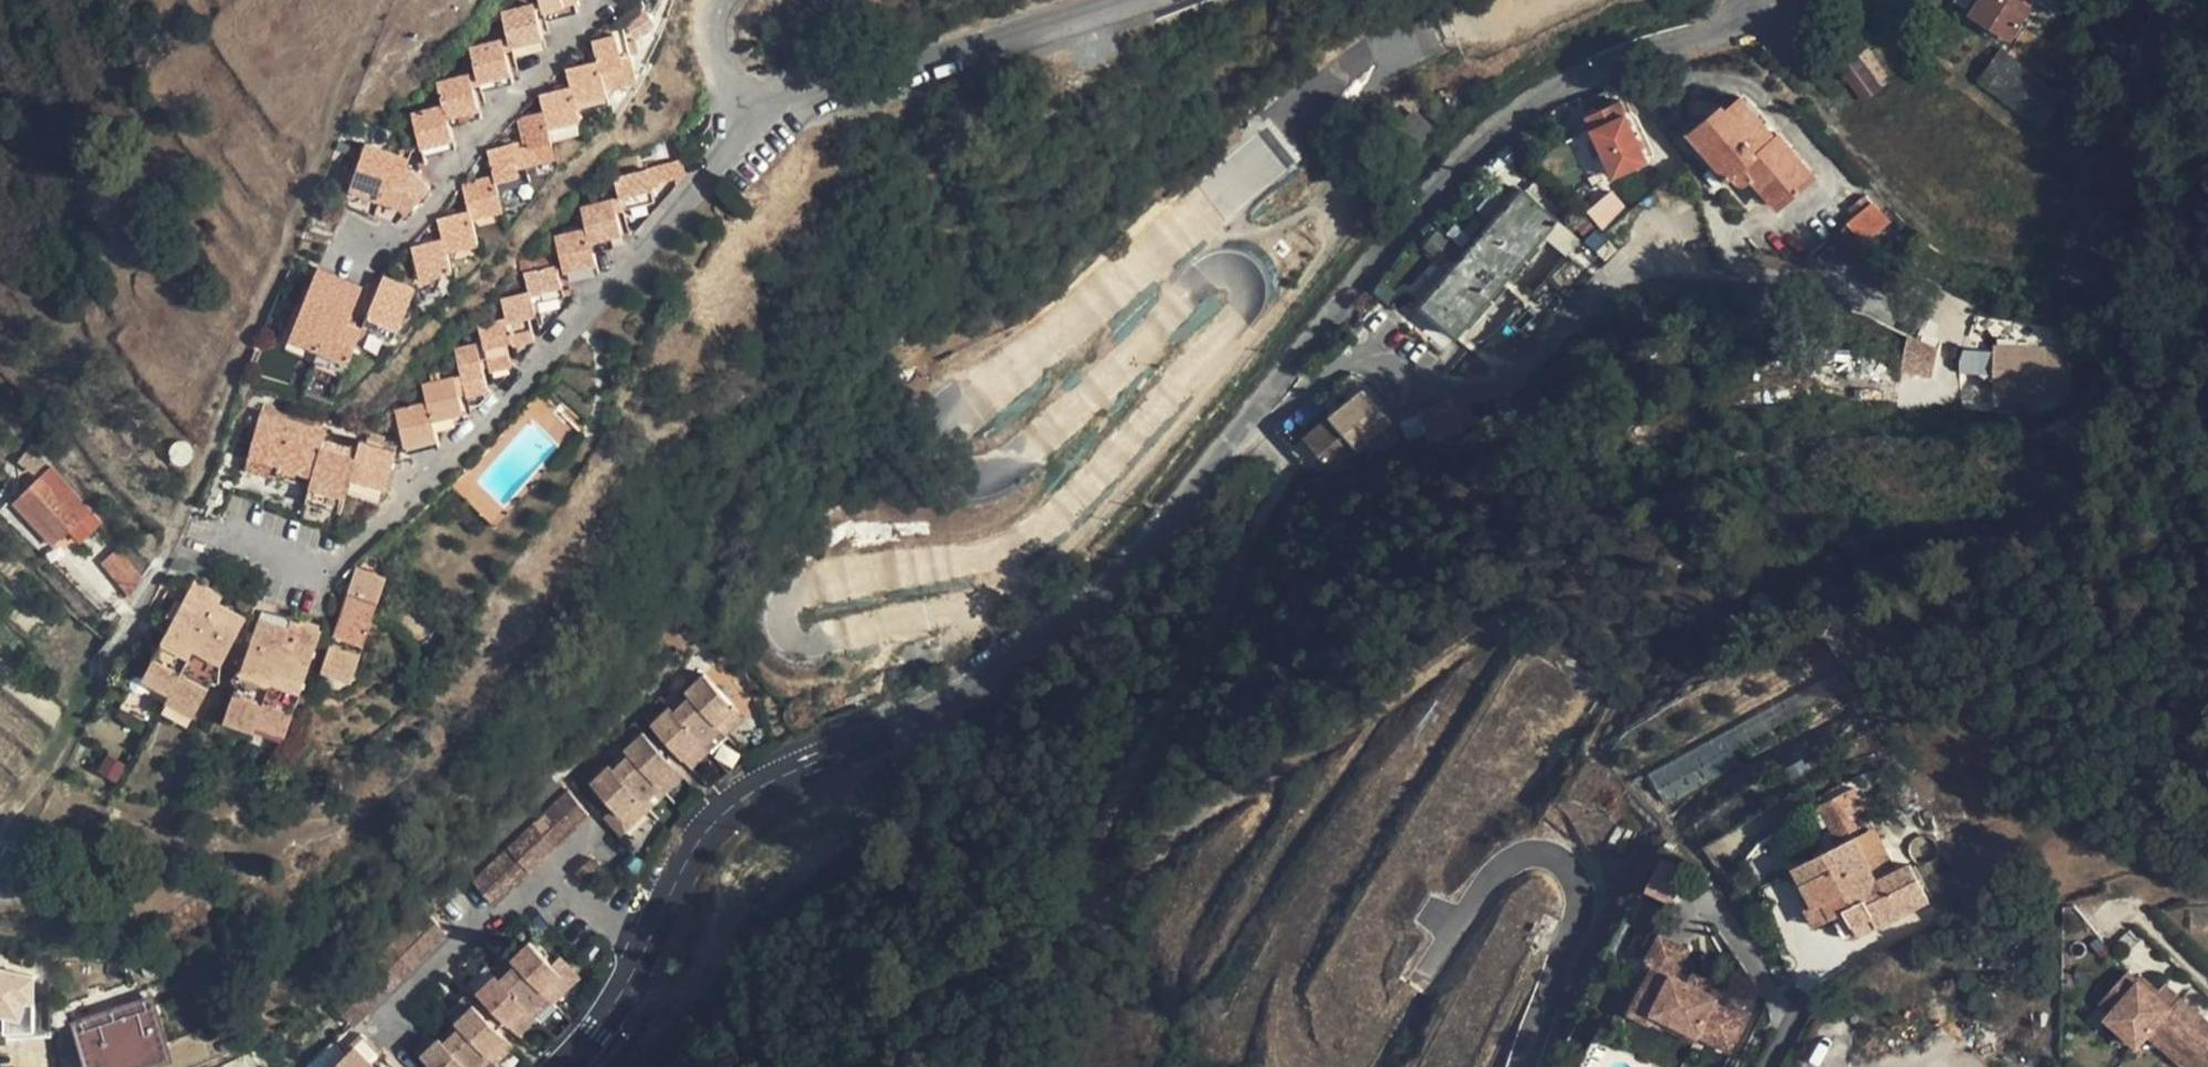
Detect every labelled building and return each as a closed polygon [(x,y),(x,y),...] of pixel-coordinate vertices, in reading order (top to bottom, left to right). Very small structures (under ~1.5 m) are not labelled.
[(541,4),(549,35),(582,28),(575,0),(540,0),(541,4)] [(1973,13),(2010,37),(2029,7),(2018,0),(1981,0),(1973,13)] [(504,27),(511,55),(515,69),(515,72),(548,65),(536,19),(504,27)] [(649,35),(643,27),(630,35),(633,45),(649,35)] [(600,53),(604,73),(606,72),(609,86),(633,80),(624,47),(600,53)] [(1861,98),(1878,86),(1862,64),(1870,58),(1861,47),(1837,65),(1861,98)] [(2044,133),(2068,102),(2004,53),(1981,82),(2044,133)] [(511,55),(504,57),(508,70),(515,69),(511,55)] [(504,57),(479,63),(476,81),(479,88),(482,104),(484,110),(516,102),(508,70),(504,57)] [(606,72),(604,73),(572,81),(576,99),(584,126),(618,117),(613,99),(609,86),(606,72)] [(641,78),(633,80),(609,86),(613,99),(645,90),(641,78)] [(1883,93),(1878,86),(1861,98),(1866,105),(1883,93)] [(479,88),(474,89),(472,96),(474,106),(482,104),(479,88)] [(471,90),(456,94),(446,127),(452,146),(458,144),(472,96),(471,90)] [(438,98),(445,123),(446,127),(456,94),(438,98)] [(1775,207),(1813,174),(1777,130),(1772,133),(1740,95),(1724,109),(1720,104),(1688,131),(1728,179),(1731,177),(1735,182),(1739,183),(1743,184),(1747,183),(1751,179),(1775,207)] [(472,96),(458,144),(482,138),(474,106),(472,96)] [(544,107),(549,127),(553,144),(587,135),(584,126),(576,99),(544,107)] [(1617,100),(1584,116),(1590,129),(1623,113),(1617,100)] [(1623,113),(1590,129),(1612,176),(1645,160),(1623,113)] [(446,127),(445,123),(414,131),(416,136),(420,150),(426,177),(432,176),(445,133),(446,127)] [(455,155),(452,146),(446,127),(445,133),(432,176),(450,170),(455,155)] [(527,133),(533,155),(535,155),(538,167),(558,162),(553,144),(549,127),(527,133)] [(412,152),(420,150),(416,136),(408,139),(412,152)] [(398,173),(402,164),(374,151),(345,209),(394,232),(422,209),(427,192),(412,178),(412,179),(398,173)] [(455,155),(450,170),(459,168),(455,155)] [(535,155),(533,155),(491,166),(497,187),(500,197),(526,191),(524,185),(542,181),(538,167),(535,155)] [(692,156),(659,163),(663,180),(696,172),(692,156)] [(623,172),(629,196),(631,207),(665,198),(663,187),(664,185),(663,180),(659,163),(623,172)] [(417,170),(402,164),(398,173),(412,179),(412,178),(417,170)] [(466,196),(471,216),(475,234),(507,225),(500,197),(497,187),(466,196)] [(1542,235),(1555,220),(1520,189),(1419,305),(1454,335),(1542,235)] [(434,199),(427,192),(422,209),(434,199)] [(629,196),(622,197),(625,208),(631,207),(629,196)] [(590,205),(594,226),(597,225),(603,250),(633,243),(625,208),(622,197),(590,205)] [(1873,212),(1879,207),(1873,201),(1847,224),(1863,242),(1883,223),(1873,212)] [(441,224),(446,244),(451,262),(480,253),(478,242),(475,234),(471,216),(441,224)] [(1579,240),(1555,220),(1542,235),(1566,256),(1579,240)] [(597,225),(594,226),(563,234),(565,240),(568,254),(574,282),(608,274),(603,250),(597,225)] [(561,255),(568,254),(565,240),(558,242),(561,255)] [(446,244),(428,249),(419,277),(415,290),(418,291),(422,290),(437,286),(455,281),(453,270),(451,262),(446,244)] [(483,262),(480,253),(451,262),(453,270),(483,262)] [(531,273),(536,290),(540,304),(572,297),(563,264),(531,273)] [(316,274),(289,344),(350,369),(365,333),(348,326),(361,292),(316,274)] [(388,329),(400,284),(385,278),(368,320),(369,321),(388,329)] [(400,334),(410,307),(415,290),(400,284),(388,329),(400,334)] [(438,294),(437,286),(422,290),(418,291),(414,301),(438,294)] [(508,297),(512,316),(516,332),(519,348),(541,343),(536,317),(542,316),(540,304),(536,290),(508,297)] [(489,344),(483,346),(486,359),(493,357),(496,373),(498,373),(519,367),(511,333),(516,332),(512,316),(484,323),(489,344)] [(384,340),(388,329),(369,321),(365,333),(384,340)] [(396,345),(400,334),(388,329),(384,340),(396,345)] [(346,378),(350,369),(289,344),(285,353),(346,378)] [(462,348),(467,373),(471,388),(473,397),(494,392),(490,375),(486,359),(483,346),(482,344),(462,348)] [(1974,389),(1991,389),(1992,351),(1992,347),(1975,347),(1974,389)] [(2045,351),(1992,351),(1991,389),(2044,391),(2045,351)] [(1869,372),(1876,372),(1874,356),(1816,358),(1818,378),(1816,378),(1817,401),(1869,402),(1869,372)] [(490,375),(496,373),(493,357),(486,359),(490,375)] [(1911,370),(1876,372),(1869,372),(1869,402),(1889,402),(1889,398),(1915,396),(1911,370)] [(467,373),(461,375),(465,389),(471,388),(467,373)] [(427,384),(431,404),(434,403),(441,431),(471,423),(465,389),(461,375),(427,384)] [(1391,426),(1363,393),(1305,441),(1326,467),(1351,446),(1357,453),(1391,426)] [(401,411),(402,417),(405,426),(410,448),(442,440),(441,431),(434,403),(431,404),(401,411)] [(249,455),(281,464),(315,473),(324,443),(328,428),(262,408),(249,455)] [(395,428),(405,426),(402,417),(393,419),(395,428)] [(362,437),(358,452),(351,475),(360,477),(365,446),(367,438),(362,437)] [(360,477),(377,482),(384,443),(367,438),(365,446),(360,477)] [(445,450),(442,440),(410,448),(412,459),(445,450)] [(312,483),(311,485),(344,495),(346,492),(351,475),(358,452),(324,443),(315,473),(312,483)] [(399,448),(384,443),(377,482),(388,486),(393,468),(399,448)] [(34,481),(45,468),(29,455),(18,469),(34,481)] [(278,474),(312,483),(315,473),(281,464),(278,474)] [(52,469),(42,479),(79,519),(89,510),(52,469)] [(346,492),(356,495),(360,477),(351,475),(346,492)] [(360,477),(356,495),(373,500),(377,482),(360,477)] [(79,519),(42,479),(23,496),(60,536),(79,519)] [(382,503),(388,486),(377,482),(373,500),(382,503)] [(341,510),(344,495),(311,485),(307,499),(341,510)] [(136,583),(143,578),(108,539),(94,554),(125,590),(129,594),(136,583)] [(353,678),(387,578),(356,570),(321,666),(353,678)] [(196,579),(143,678),(170,693),(167,699),(195,712),(213,678),(220,681),(222,662),(246,617),(219,602),(224,593),(196,579)] [(303,678),(318,628),(291,619),(288,627),(259,618),(243,666),(232,676),(237,682),(225,718),(256,728),(258,723),(284,732),(303,678)] [(322,629),(318,628),(303,678),(305,679),(322,629)] [(717,728),(735,711),(703,679),(684,696),(688,700),(717,728)] [(795,685),(793,700),(797,698),(802,698),(807,699),(810,701),(812,686),(795,685)] [(703,747),(719,731),(717,728),(688,700),(672,715),(700,744),(703,747)] [(744,721),(735,711),(717,728),(719,731),(726,737),(744,721)] [(700,744),(672,715),(668,712),(650,729),(682,762),(700,744)] [(1736,745),(1755,735),(1749,723),(1653,768),(1668,799),(1744,762),(1736,745)] [(656,787),(674,770),(642,737),(625,754),(628,758),(656,787)] [(710,753),(703,747),(700,744),(682,762),(691,771),(710,753)] [(639,803),(642,806),(658,789),(656,787),(628,758),(612,774),(639,803)] [(1784,770),(1795,790),(1813,779),(1807,768),(1802,761),(1784,770)] [(591,787),(614,811),(622,819),(639,803),(612,774),(607,770),(591,787)] [(682,779),(674,770),(656,787),(658,789),(665,796),(682,779)] [(648,812),(665,796),(658,789),(642,806),(648,812)] [(544,842),(553,852),(588,820),(567,796),(563,800),(574,811),(544,842)] [(1820,809),(1839,847),(1857,840),(1844,812),(1853,808),(1848,796),(1820,809)] [(493,907),(553,852),(544,842),(574,811),(563,800),(473,886),(493,907)] [(625,835),(648,812),(642,806),(639,803),(622,819),(614,811),(608,817),(625,835)] [(825,815),(832,823),(840,817),(833,809),(825,815)] [(1877,831),(1857,840),(1878,882),(1897,872),(1877,831)] [(1878,882),(1857,840),(1839,847),(1835,849),(1858,877),(1894,918),(1927,902),(1925,898),(1912,871),(1909,866),(1897,872),(1878,882)] [(777,852),(783,862),(796,851),(790,843),(777,852)] [(1877,926),(1894,918),(1858,877),(1835,849),(1806,864),(1804,857),(1791,863),(1794,870),(1798,868),(1815,907),(1826,901),(1833,916),(1845,910),(1854,927),(1872,918),(1877,926)] [(1666,855),(1653,887),(1678,898),(1692,865),(1666,855)] [(1925,898),(1954,885),(1942,857),(1912,871),(1925,898)] [(1814,925),(1833,916),(1826,901),(1815,907),(1807,910),(1814,925)] [(446,938),(423,916),(332,1004),(354,1027),(446,938)] [(1857,935),(1877,926),(1872,918),(1854,927),(1857,935)] [(1688,950),(1662,936),(1648,964),(1655,967),(1637,1002),(1657,1012),(1660,1004),(1674,1012),(1669,1023),(1666,1028),(1694,1043),(1697,1037),(1728,1054),(1748,1016),(1705,993),(1689,985),(1674,977),(1688,950)] [(511,961),(516,966),(543,993),(559,977),(551,968),(528,944),(511,961)] [(17,958),(15,968),(31,971),(33,965),(29,967),(27,967),(23,965),(21,961),(22,957),(24,954),(28,953),(31,954),(34,958),(35,953),(19,950),(17,958)] [(4,990),(9,957),(0,956),(0,990),(4,990)] [(17,958),(9,957),(4,990),(11,992),(15,968),(17,958)] [(558,962),(551,968),(559,977),(543,993),(545,995),(551,1001),(569,984),(575,978),(558,962)] [(529,1010),(545,995),(543,993),(516,966),(500,981),(529,1010)] [(51,1024),(50,997),(44,996),(46,979),(16,974),(14,992),(29,994),(29,1024),(51,1024)] [(1710,983),(1694,974),(1689,985),(1705,993),(1710,983)] [(529,1010),(500,981),(495,976),(477,994),(517,1035),(536,1017),(529,1010)] [(2156,995),(2145,985),(2132,999),(2143,1009),(2129,1025),(2123,1032),(2154,1059),(2165,1047),(2197,1011),(2182,998),(2176,1005),(2172,1009),(2156,995)] [(2176,1005),(2160,991),(2156,995),(2172,1009),(2176,1005)] [(536,1017),(551,1001),(545,995),(529,1010),(536,1017)] [(95,1066),(117,1066),(163,1052),(151,1017),(163,1014),(157,998),(81,1022),(95,1066)] [(447,1016),(459,1029),(489,1058),(496,1064),(513,1048),(464,999),(447,1016)] [(2143,1009),(2132,999),(2118,1015),(2129,1025),(2143,1009)] [(1657,1012),(1637,1002),(1631,1014),(1651,1024),(1655,1015),(1657,1012)] [(1674,1012),(1660,1004),(1657,1012),(1655,1015),(1669,1023),(1674,1012)] [(2197,1011),(2165,1047),(2187,1066),(2207,1066),(2207,1021),(2197,1011)] [(238,1031),(230,1020),(189,1035),(195,1047),(238,1031)] [(489,1058),(459,1029),(443,1044),(465,1066),(480,1066),(489,1058)] [(2123,1032),(2116,1040),(2146,1066),(2147,1066),(2154,1059),(2123,1032)] [(195,1047),(189,1035),(167,1043),(170,1053),(166,1055),(171,1066),(173,1066),(200,1057),(195,1047)] [(443,1044),(438,1039),(421,1056),(431,1066),(465,1066),(443,1044)] [(342,1057),(333,1047),(331,1045),(307,1066),(332,1066),(342,1057)] [(342,1057),(332,1066),(370,1066),(372,1065),(353,1046),(342,1057)] [(249,1047),(236,1052),(243,1066),(260,1066),(249,1047)] [(236,1052),(217,1059),(221,1066),(243,1066),(236,1052)] [(496,1064),(489,1058),(480,1066),(493,1066),(496,1064)]
